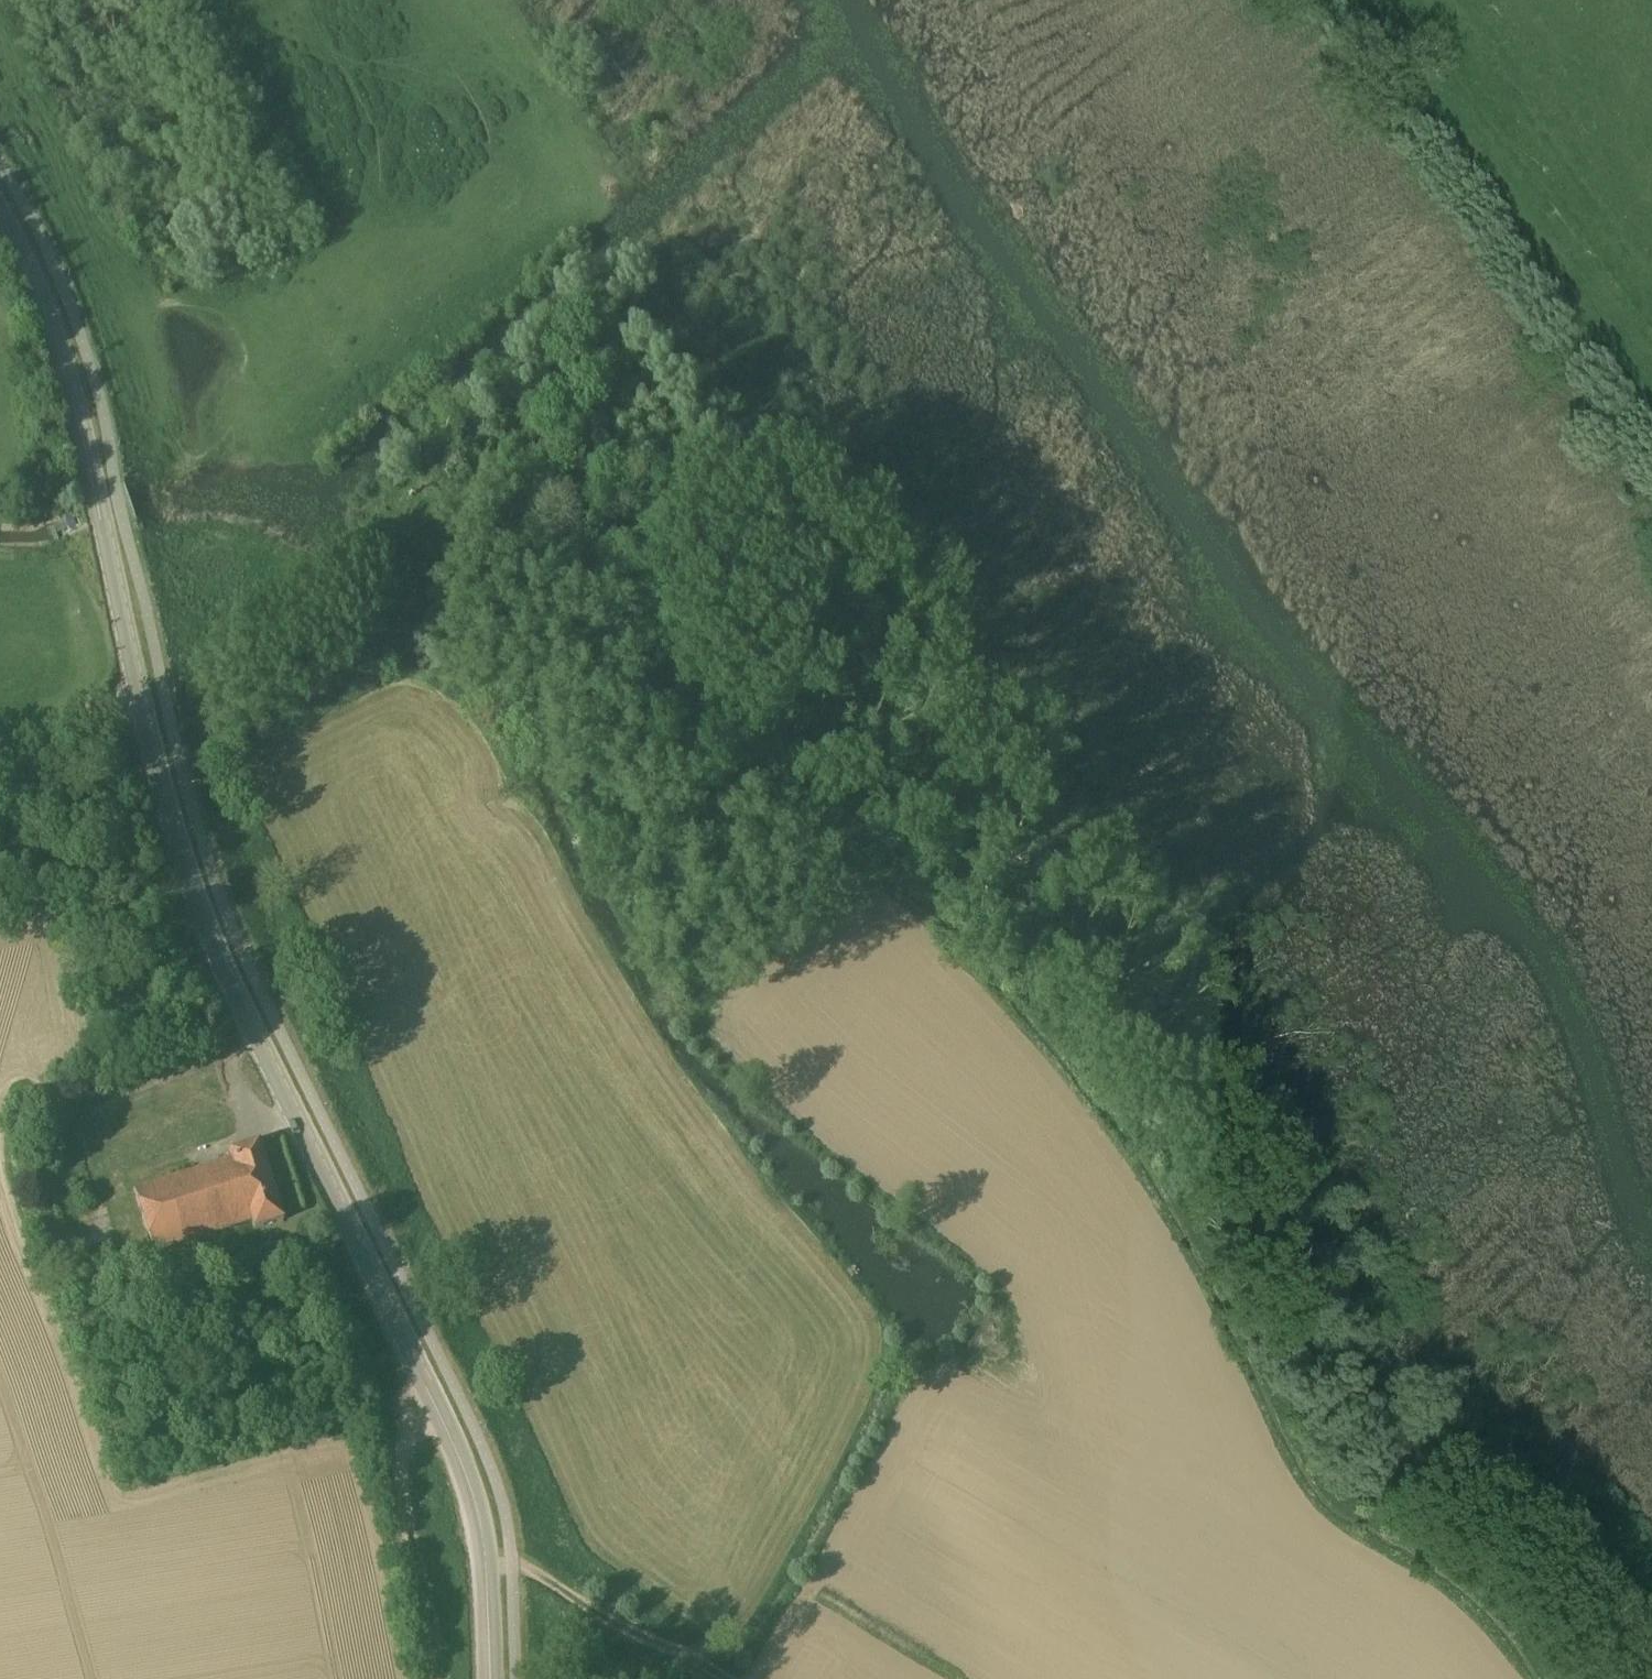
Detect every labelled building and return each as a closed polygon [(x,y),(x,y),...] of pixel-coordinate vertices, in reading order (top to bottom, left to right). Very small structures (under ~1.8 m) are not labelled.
[(255,1229),(284,1220),(260,1143),(231,1152),(233,1159),(134,1190),(154,1253),(253,1222),(255,1229)]
